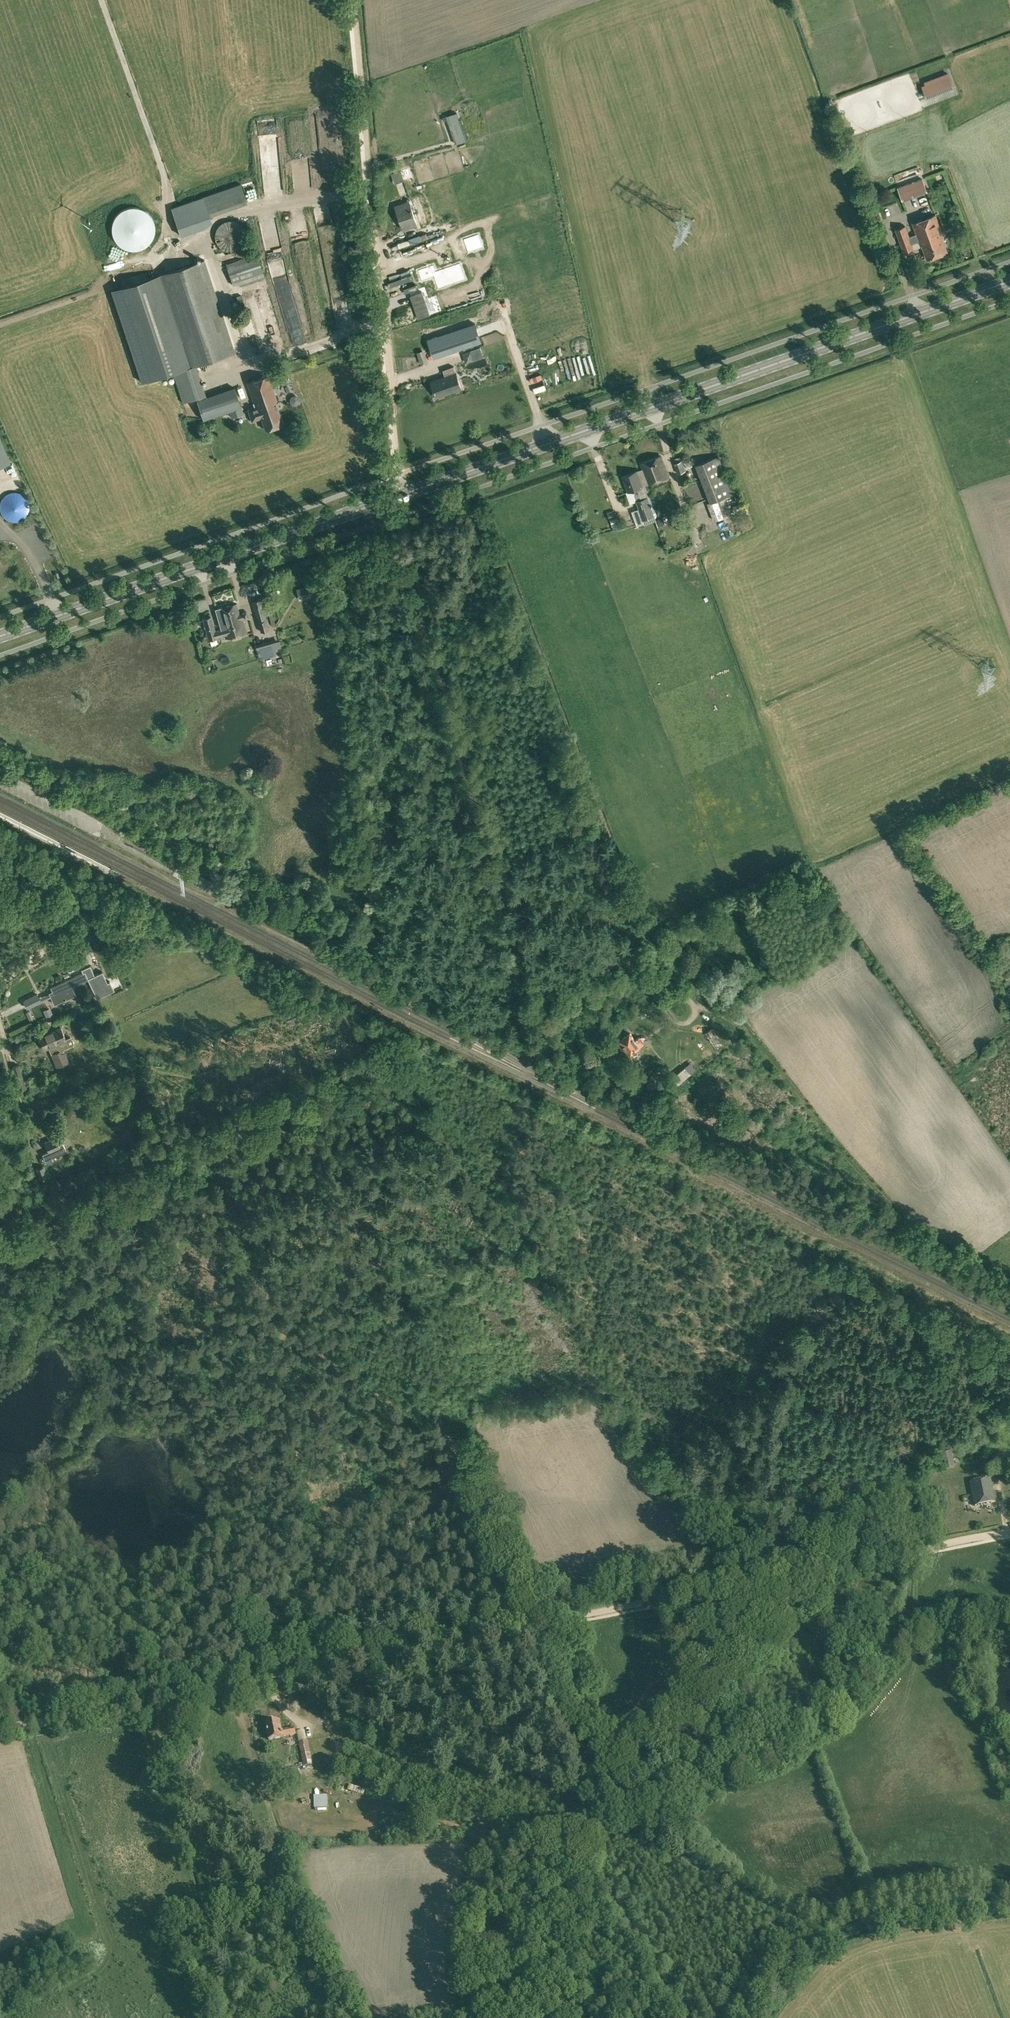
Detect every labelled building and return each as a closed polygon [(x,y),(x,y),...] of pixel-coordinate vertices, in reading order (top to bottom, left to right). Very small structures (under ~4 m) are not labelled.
[(925,84),(921,85),(926,97),(953,87),(948,73),(924,82),(925,84)] [(924,186),(922,179),(909,183),(912,190),(924,186)] [(201,194),(169,203),(177,231),(210,221),(201,194)] [(404,230),(417,225),(409,201),(396,206),(398,214),(404,230)] [(142,208),(138,207),(133,206),(129,207),(125,208),(121,210),(118,212),(116,215),(114,219),(112,224),(111,228),(112,232),(113,236),(114,239),(117,243),(120,245),(124,248),(128,249),(132,250),(136,250),(140,249),(143,247),(147,245),(150,242),(152,239),(154,236),(155,232),(155,228),(154,223),(153,219),(151,216),(148,213),(145,210),(142,208)] [(946,252),(942,238),(943,238),(935,215),(913,223),(917,234),(909,237),(905,226),(896,229),(904,251),(923,245),(928,258),(946,252)] [(239,223),(238,222),(237,222),(236,221),(235,221),(234,221),(234,220),(233,220),(232,220),(231,220),(230,220),(229,220),(228,220),(227,220),(226,220),(226,221),(225,221),(224,221),(223,222),(222,222),(221,223),(220,223),(220,224),(219,224),(219,225),(218,225),(218,226),(217,226),(217,227),(217,228),(216,228),(216,229),(216,230),(215,230),(215,231),(215,232),(215,233),(215,234),(215,235),(215,236),(215,237),(215,238),(215,239),(215,240),(216,241),(216,242),(217,243),(217,244),(218,245),(219,246),(220,247),(221,248),(222,248),(222,249),(223,249),(224,249),(224,250),(225,250),(226,250),(227,250),(228,251),(229,251),(230,251),(231,251),(232,251),(233,250),(234,250),(235,250),(236,249),(237,249),(238,249),(238,248),(239,248),(240,247),(241,246),(241,245),(242,245),(242,244),(243,244),(243,243),(244,242),(244,241),(244,240),(245,240),(245,239),(245,238),(245,237),(245,236),(245,235),(245,234),(245,233),(245,232),(245,231),(244,230),(244,229),(244,228),(243,228),(243,227),(242,226),(242,225),(241,225),(241,224),(240,224),(239,223)] [(485,230),(466,236),(471,251),(490,245),(485,230)] [(410,244),(409,239),(398,243),(399,248),(410,244)] [(480,253),(486,271),(496,267),(489,250),(480,253)] [(257,254),(226,264),(228,271),(230,277),(233,286),(264,276),(257,254)] [(296,258),(297,266),(312,265),(312,257),(296,258)] [(172,373),(196,365),(235,353),(220,308),(205,264),(204,260),(194,263),(190,264),(110,290),(141,383),(172,373)] [(446,270),(477,376),(507,367),(476,262),(446,270)] [(422,291),(410,295),(418,319),(430,315),(422,291)] [(332,301),(332,310),(342,309),(342,300),(332,301)] [(344,310),(333,311),(334,319),(345,319),(344,310)] [(422,347),(415,348),(417,360),(425,359),(422,347)] [(172,373),(182,403),(207,395),(196,365),(172,373)] [(454,366),(448,368),(444,370),(446,377),(431,382),(437,398),(462,390),(457,373),(456,373),(454,366)] [(275,403),(278,402),(268,375),(247,383),(256,408),(249,410),(253,422),(262,418),(266,429),(283,424),(275,403)] [(203,421),(241,407),(234,388),(197,402),(203,421)] [(472,418),(465,427),(471,432),(478,423),(472,418)] [(640,487),(642,486),(648,484),(668,477),(661,456),(641,463),(643,469),(634,472),(640,487)] [(711,502),(717,500),(733,494),(719,456),(697,465),(711,502)] [(685,471),(685,468),(683,463),(681,457),(673,460),(677,473),(685,471)] [(14,472),(1,476),(3,484),(16,480),(14,472)] [(640,487),(634,472),(623,476),(628,491),(634,490),(635,494),(634,495),(640,509),(643,519),(653,516),(652,513),(642,486),(640,487)] [(685,484),(689,499),(704,496),(700,481),(685,484)] [(26,499),(25,497),(23,495),(21,494),(19,493),(17,493),(14,493),(12,493),(10,493),(8,494),(6,495),(4,497),(3,499),(1,501),(0,503),(0,504),(0,510),(0,512),(1,514),(3,516),(4,517),(6,519),(8,520),(10,521),(12,522),(14,522),(17,522),(19,521),(21,520),(23,519),(25,517),(26,516),(27,514),(28,512),(29,509),(29,507),(29,505),(28,503),(27,501),(26,499)] [(724,517),(717,500),(711,502),(708,503),(714,520),(724,517)] [(735,511),(744,508),(742,503),(733,506),(735,511)] [(610,519),(617,517),(614,510),(607,512),(610,519)] [(740,511),(731,514),(733,522),(742,519),(740,511)] [(619,524),(617,517),(610,519),(613,527),(619,524)] [(298,589),(300,600),(314,596),(311,585),(298,589)] [(269,629),(261,599),(252,602),(260,632),(269,629)] [(246,633),(242,620),(248,618),(246,613),(239,614),(236,604),(215,609),(220,629),(215,630),(211,617),(203,619),(209,640),(217,638),(217,637),(225,635),(226,638),(246,633)] [(277,638),(278,642),(300,633),(296,623),(287,626),(290,633),(277,638)] [(274,649),(273,642),(256,647),(259,660),(276,655),(274,649)] [(258,916),(271,922),(275,914),(263,907),(258,916)] [(54,992),(40,998),(38,995),(24,1001),(27,1008),(51,997),(54,1004),(75,995),(71,986),(88,979),(97,998),(103,995),(113,991),(109,982),(107,983),(102,972),(94,975),(90,967),(83,970),(84,973),(52,988),(54,992)] [(47,1019),(54,1016),(50,1007),(43,1010),(47,1019)] [(52,1019),(54,1024),(65,1020),(64,1016),(52,1019)] [(61,1028),(48,1033),(49,1036),(52,1035),(53,1039),(55,1038),(57,1042),(54,1043),(58,1051),(63,1049),(69,1047),(73,1045),(70,1037),(66,1039),(61,1028)] [(705,1033),(710,1040),(716,1049),(723,1044),(712,1028),(705,1033)] [(49,1036),(48,1033),(45,1034),(38,1037),(44,1050),(49,1048),(51,1054),(57,1067),(68,1062),(67,1058),(63,1049),(58,1051),(54,1043),(57,1042),(55,1038),(53,1039),(52,1035),(49,1036)] [(630,1033),(620,1040),(630,1054),(640,1047),(644,1044),(639,1037),(635,1040),(630,1033)] [(16,1079),(19,1089),(26,1086),(23,1077),(18,1065),(12,1067),(16,1079)] [(690,1074),(684,1068),(672,1079),(679,1085),(690,1074)] [(52,1157),(66,1151),(63,1143),(59,1145),(56,1138),(45,1143),(48,1152),(42,1154),(44,1157),(40,1159),(42,1164),(53,1160),(52,1157)] [(40,1180),(47,1178),(44,1166),(36,1169),(40,1180)] [(951,1447),(941,1449),(945,1465),(955,1463),(951,1447)] [(991,1479),(971,1483),(975,1506),(995,1502),(991,1479)] [(224,1720),(225,1728),(234,1728),(234,1719),(224,1720)] [(283,1736),(296,1734),(295,1732),(295,1728),(282,1730),(280,1720),(265,1723),(268,1740),(283,1738),(283,1736)] [(303,1767),(312,1765),(308,1741),(299,1742),(303,1767)] [(327,1795),(314,1796),(314,1808),(327,1807),(327,1795)]
